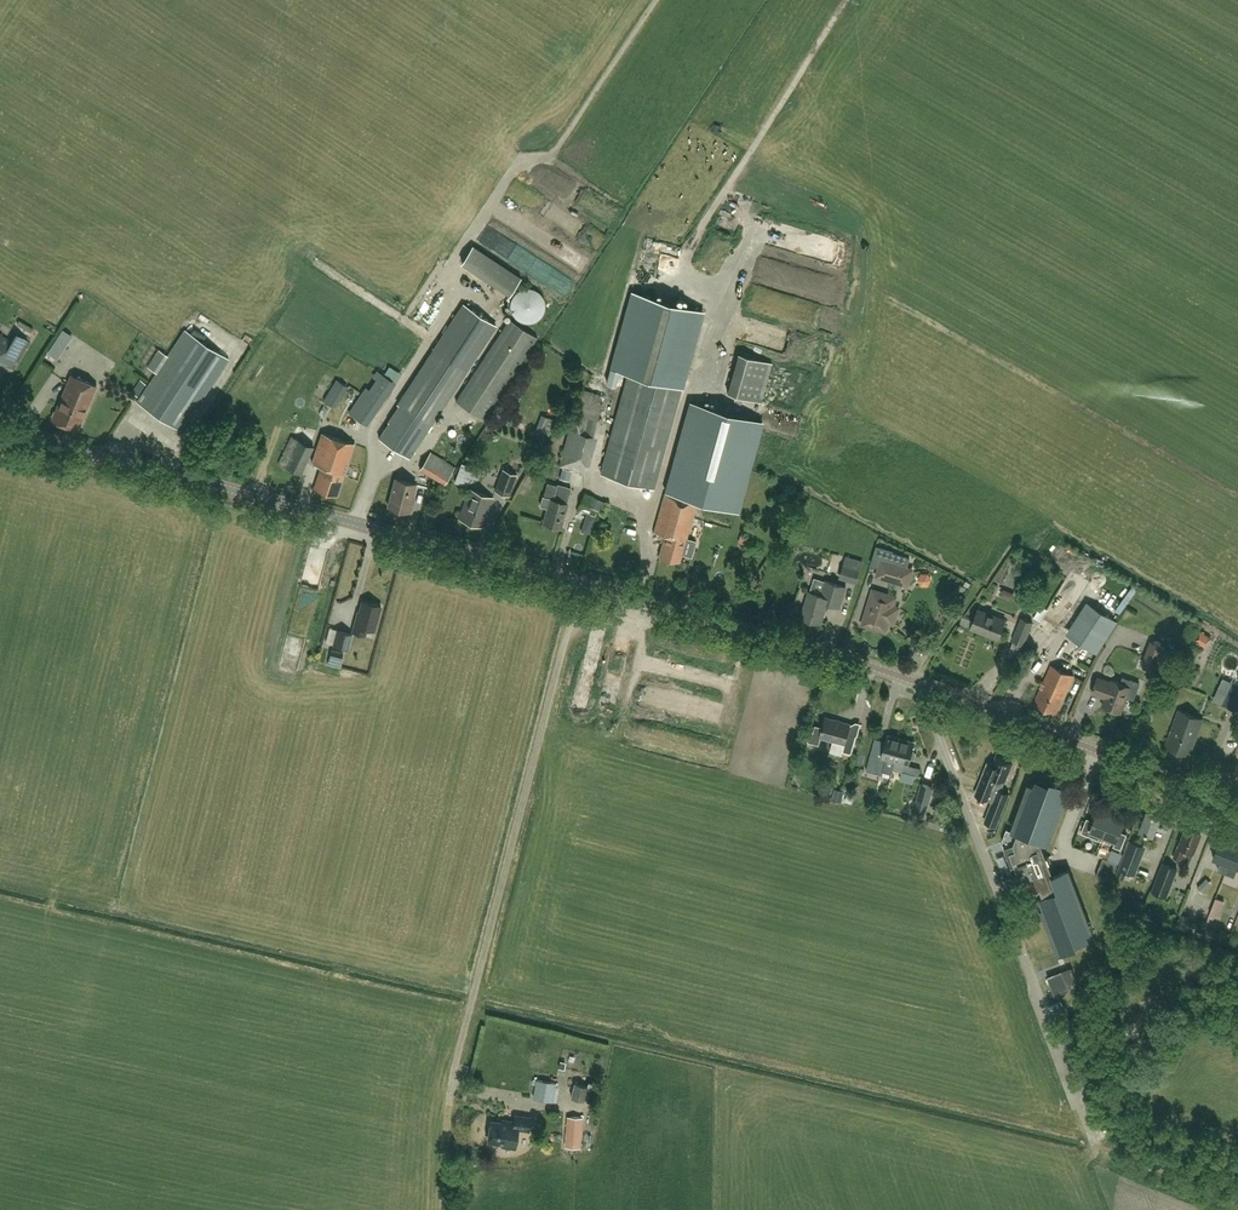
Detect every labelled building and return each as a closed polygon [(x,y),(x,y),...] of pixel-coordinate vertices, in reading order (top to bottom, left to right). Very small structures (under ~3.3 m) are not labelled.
[(736,241),(742,235),(732,226),(726,232),(736,241)] [(523,277),(484,250),(485,248),(477,243),(463,262),(510,295),(523,277)] [(538,320),(542,316),(545,311),(545,305),(544,299),(541,295),(537,291),(531,289),(526,289),(520,290),(515,293),(512,298),(510,304),(511,309),(513,315),(516,319),(521,322),(527,323),(533,323),(538,320)] [(628,372),(599,473),(652,488),(681,386),(702,311),(633,291),(611,367),(628,372)] [(496,326),(464,305),(399,404),(401,405),(379,438),(409,458),(496,326)] [(537,337),(510,319),(457,401),(483,419),(537,337)] [(755,325),(750,342),(790,355),(796,338),(755,325)] [(185,330),(138,401),(182,430),(229,359),(185,330)] [(12,368),(29,340),(17,332),(12,340),(0,333),(0,361),(12,368)] [(56,341),(51,349),(59,354),(65,346),(56,341)] [(772,362),(738,353),(727,393),(761,402),(772,362)] [(77,430),(97,385),(72,374),(56,410),(54,410),(52,415),(53,417),(52,419),(77,430)] [(335,407),(348,386),(337,378),(323,400),(335,407)] [(591,382),(580,414),(600,420),(611,388),(591,382)] [(372,391),(354,417),(368,426),(385,400),(372,391)] [(764,424),(692,403),(666,491),(738,512),(764,424)] [(556,419),(542,414),(536,431),(549,437),(556,419)] [(310,428),(307,437),(317,441),(320,432),(310,428)] [(559,466),(583,472),(593,436),(569,429),(559,466)] [(337,496),(355,443),(323,433),(313,463),(321,466),(314,488),(337,496)] [(300,473),(314,446),(292,435),(279,462),(300,473)] [(537,449),(528,446),(522,463),(531,466),(537,449)] [(444,484),(455,466),(431,451),(419,468),(444,484)] [(495,490),(509,495),(517,474),(503,469),(495,490)] [(411,501),(416,483),(396,477),(388,506),(411,512),(413,501),(411,501)] [(542,496),(539,506),(547,509),(543,523),(561,527),(568,503),(567,503),(571,487),(558,483),(557,486),(554,499),(550,498),(544,496),(542,496)] [(482,527),(494,497),(470,488),(458,518),(482,527)] [(666,493),(654,531),(665,534),(659,555),(680,561),(682,553),(691,556),(695,541),(687,538),(697,502),(666,493)] [(605,512),(608,504),(588,495),(585,503),(605,512)] [(582,525),(580,532),(589,535),(592,524),(587,523),(582,525)] [(877,546),(871,566),(880,568),(877,575),(907,584),(912,569),(907,567),(910,558),(893,553),(893,551),(877,546)] [(847,557),(841,577),(857,582),(863,562),(847,557)] [(821,623),(827,603),(840,607),(847,586),(827,580),(822,594),(810,591),(802,617),(821,623)] [(873,589),(865,615),(869,616),(866,625),(886,631),(889,622),(894,624),(899,607),(893,606),(896,596),(873,589)] [(1003,596),(1014,600),(1017,593),(1006,589),(1003,596)] [(375,630),(381,606),(363,601),(356,624),(354,624),(352,631),(365,635),(367,628),(375,630)] [(1100,652),(1118,620),(1090,605),(1072,636),(1100,652)] [(1034,618),(1041,623),(1048,611),(1041,607),(1034,618)] [(999,638),(1006,620),(978,609),(971,627),(999,638)] [(1024,645),(1033,622),(1021,617),(1012,640),(1024,645)] [(348,648),(352,633),(330,627),(326,641),(333,643),(333,644),(348,648)] [(1211,637),(1200,630),(1194,640),(1205,647),(1211,637)] [(1164,646),(1151,641),(1142,664),(1156,669),(1164,646)] [(343,653),(332,650),(330,657),(341,660),(343,653)] [(1056,714),(1074,675),(1051,664),(1033,704),(1056,714)] [(1123,677),(1121,683),(1112,679),(1112,682),(1098,676),(1092,692),(1101,696),(1101,694),(1106,696),(1102,706),(1121,713),(1127,696),(1134,698),(1139,684),(1123,677)] [(1222,705),(1237,712),(1237,685),(1232,683),(1222,705)] [(1154,699),(1160,706),(1166,702),(1159,694),(1154,699)] [(1203,719),(1179,710),(1165,746),(1190,755),(1203,719)] [(852,753),(857,736),(848,733),(851,724),(826,717),(823,727),(818,726),(815,727),(814,732),(812,731),(810,738),(811,741),(817,743),(820,741),(821,736),(845,743),(843,751),(852,753)] [(893,768),(902,738),(888,734),(882,756),(871,753),(867,770),(883,774),(884,770),(892,772),(893,768)] [(921,768),(909,764),(915,741),(902,738),(893,768),(919,775),(921,768)] [(986,772),(977,794),(990,799),(994,801),(986,822),(996,825),(1009,792),(1002,789),(1013,761),(998,755),(994,765),(989,764),(986,772)] [(1036,780),(1034,786),(1030,784),(1013,831),(1017,833),(1013,843),(1016,849),(1010,851),(1024,888),(1034,884),(1060,954),(1075,948),(1074,945),(1089,939),(1087,933),(1090,932),(1067,870),(1054,875),(1041,842),(1047,844),(1067,788),(1053,782),(1051,786),(1036,780)] [(929,804),(928,804),(933,786),(923,783),(918,801),(915,801),(912,811),(926,815),(929,804)] [(1087,818),(1081,832),(1101,840),(1112,814),(1099,808),(1094,820),(1087,818)] [(1167,832),(1170,823),(1160,819),(1161,817),(1147,812),(1140,831),(1153,836),(1156,828),(1167,832)] [(1112,814),(1101,840),(1102,841),(1103,838),(1115,843),(1113,846),(1121,849),(1127,834),(1120,831),(1125,819),(1123,818),(1124,816),(1117,813),(1116,815),(1112,814)] [(942,822),(930,819),(928,825),(940,828),(942,822)] [(1194,852),(1201,833),(1187,827),(1179,845),(1178,845),(1174,857),(1181,860),(1185,848),(1194,852)] [(1218,870),(1226,872),(1236,846),(1220,840),(1213,858),(1222,861),(1218,870)] [(1125,853),(1116,876),(1124,878),(1126,872),(1129,873),(1133,874),(1139,858),(1144,846),(1140,845),(1130,841),(1125,853)] [(1237,867),(1237,847),(1236,846),(1226,872),(1234,876),(1237,866),(1237,867)] [(1111,882),(1118,862),(1103,857),(1096,876),(1111,882)] [(1177,869),(1163,864),(1152,893),(1166,899),(1177,869)] [(1202,882),(1197,887),(1203,893),(1208,889),(1202,882)] [(1222,917),(1228,901),(1219,897),(1213,914),(1222,917)] [(1193,931),(1196,925),(1189,921),(1190,917),(1181,913),(1177,925),(1193,931)] [(1221,929),(1216,940),(1226,944),(1231,933),(1221,929)] [(1061,971),(1047,976),(1047,977),(1055,996),(1069,990),(1075,975),(1072,967),(1062,971),(1061,971)] [(1127,1027),(1130,1039),(1142,1035),(1138,1024),(1127,1027)] [(556,1102),(560,1083),(540,1079),(536,1098),(556,1102)] [(584,1100),(588,1085),(574,1082),(571,1097),(584,1100)] [(488,1137),(489,1140),(489,1141),(504,1143),(503,1146),(515,1148),(515,1145),(516,1140),(517,1138),(518,1135),(518,1132),(517,1130),(518,1128),(528,1130),(530,1118),(516,1116),(515,1123),(508,1122),(508,1124),(491,1121),(490,1129),(489,1132),(488,1134),(488,1137)] [(580,1148),(582,1117),(570,1116),(568,1147),(580,1148)]
